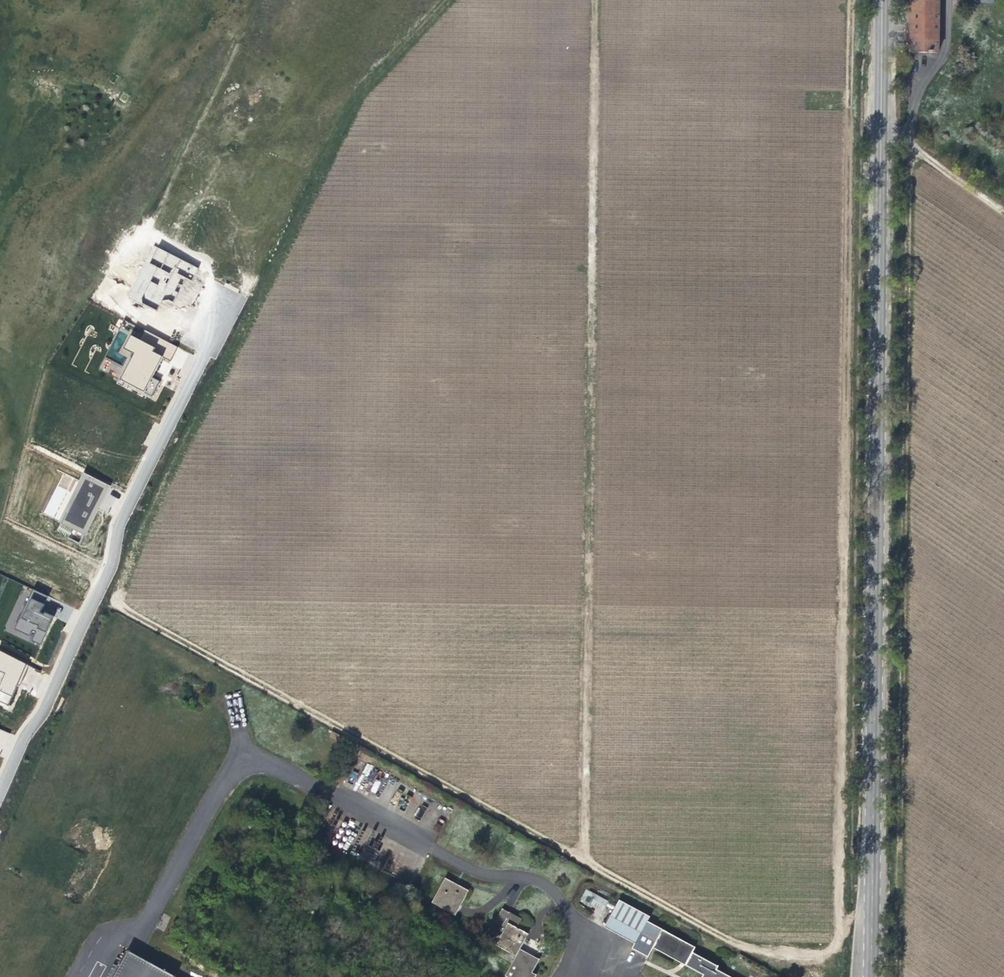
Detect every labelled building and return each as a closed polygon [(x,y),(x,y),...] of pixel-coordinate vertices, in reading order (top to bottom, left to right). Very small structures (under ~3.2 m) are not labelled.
[(938,0),(911,0),(910,26),(910,49),(910,53),(937,54),(938,0)] [(155,246),(128,297),(158,311),(163,300),(171,304),(185,278),(192,281),(198,269),(155,246)] [(178,347),(145,330),(139,340),(134,338),(129,348),(138,354),(123,382),(152,397),(160,382),(152,378),(163,358),(170,362),(178,347)] [(80,487),(62,522),(84,534),(93,518),(97,509),(91,507),(95,499),(100,502),(108,486),(86,475),(82,483),(85,484),(83,488),(80,487)] [(48,597),(33,590),(15,629),(30,637),(33,630),(36,632),(32,641),(41,645),(49,628),(54,617),(45,613),(44,614),(41,613),(48,597)] [(0,651),(0,702),(8,706),(15,691),(20,680),(22,681),(28,668),(29,666),(0,651)] [(425,899),(449,912),(462,888),(438,875),(425,899)] [(602,912),(608,901),(586,889),(580,901),(602,912)] [(608,905),(596,927),(626,944),(624,948),(640,957),(645,948),(695,975),(694,976),(722,976),(708,969),(710,966),(684,952),(687,947),(639,921),(642,915),(612,899),(608,905)] [(496,924),(503,928),(510,915),(503,911),(496,924)] [(533,976),(540,963),(521,953),(530,936),(509,924),(496,947),(516,958),(506,976),(534,976),(533,976)] [(133,954),(120,976),(174,976),(133,954)]
